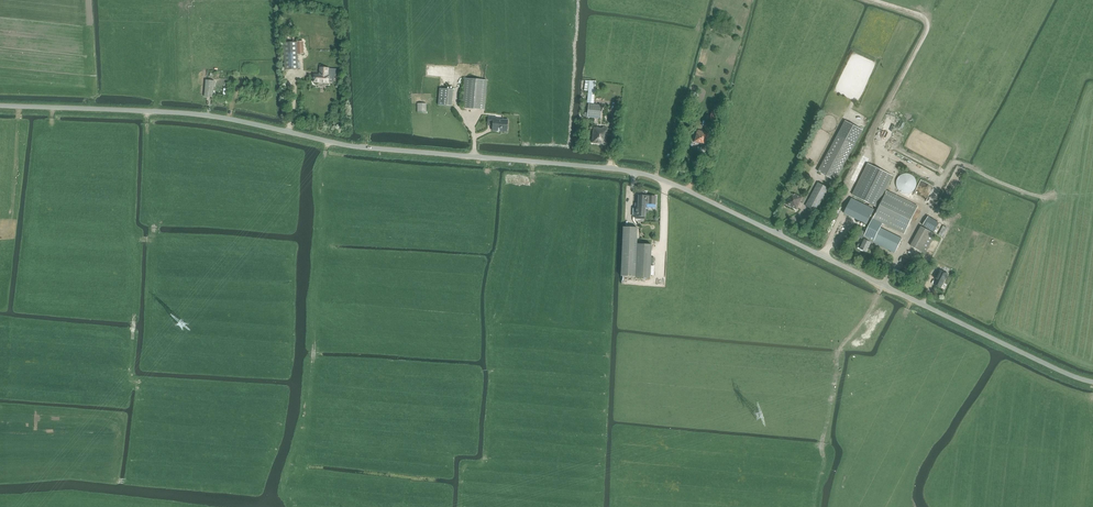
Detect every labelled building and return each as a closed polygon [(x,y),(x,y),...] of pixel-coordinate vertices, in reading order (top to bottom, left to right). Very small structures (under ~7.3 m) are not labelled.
[(284,42),(285,70),(298,69),(298,54),(304,54),(303,41),(284,42)] [(333,76),(336,76),(335,69),(329,69),(329,68),(322,68),(322,75),(314,74),(314,82),(329,83),(329,82),(334,81),(333,76)] [(463,108),(485,110),(487,80),(465,78),(463,108)] [(588,103),(594,103),(597,81),(590,80),(588,103)] [(204,97),(212,98),(214,81),(206,81),(204,97)] [(439,105),(452,106),(453,89),(440,88),(439,105)] [(418,103),(418,113),(426,113),(426,103),(418,103)] [(588,117),(601,118),(603,105),(589,104),(588,117)] [(709,120),(716,122),(718,113),(711,111),(709,120)] [(493,130),(501,130),(501,132),(501,130),(507,131),(508,119),(503,118),(502,120),(496,119),(496,117),(489,116),(488,126),(488,125),(493,125),(493,130)] [(829,185),(832,187),(863,130),(845,121),(818,171),(833,179),(829,185)] [(592,143),(596,143),(606,144),(608,129),(603,129),(603,128),(594,127),(592,143)] [(699,144),(700,143),(706,144),(709,133),(698,130),(696,138),(695,137),(694,142),(699,144)] [(853,195),(876,207),(885,190),(892,175),(869,164),(853,195)] [(899,190),(901,192),(903,194),(906,195),(910,195),(913,194),(915,192),(917,189),(918,186),(918,183),(916,180),(914,177),(912,175),(909,175),(905,175),(902,176),(900,178),(898,181),(897,184),(897,187),(899,190)] [(806,206),(817,212),(829,188),(818,183),(806,206)] [(871,217),(905,234),(918,207),(885,190),(876,207),(871,217)] [(786,204),(797,209),(803,197),(795,194),(795,195),(791,193),(786,204)] [(635,219),(645,219),(645,204),(650,204),(651,196),(638,196),(638,208),(633,208),(633,216),(635,216),(635,219)] [(852,198),(844,213),(867,224),(874,209),(852,198)] [(861,249),(867,252),(871,243),(873,244),(874,242),(896,253),(903,238),(881,228),(883,223),(873,219),(869,227),(866,232),(863,230),(859,232),(858,234),(860,237),(865,240),(863,245),(860,243),(859,244),(858,245),(858,247),(861,248),(861,249)] [(911,245),(925,253),(936,234),(922,226),(911,245)] [(637,244),(637,227),(624,227),(621,276),(635,277),(650,278),(651,245),(637,244)] [(935,285),(941,288),(946,278),(941,276),(943,271),(938,269),(934,277),(938,279),(935,285)]
